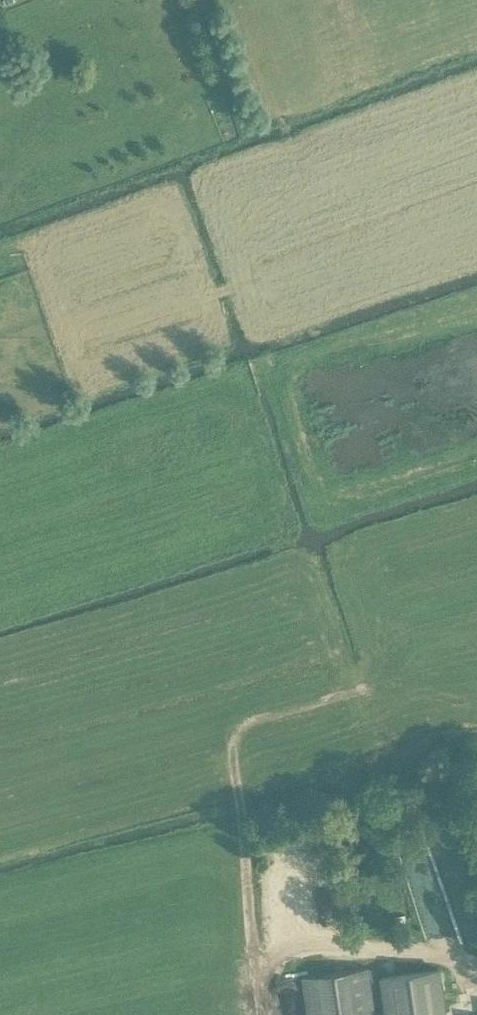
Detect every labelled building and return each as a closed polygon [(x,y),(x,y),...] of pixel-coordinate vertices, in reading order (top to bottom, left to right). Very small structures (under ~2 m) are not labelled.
[(367,968),(302,977),(307,1014),(374,1014),(367,968)] [(439,968),(380,977),(386,1014),(446,1014),(439,968)]
